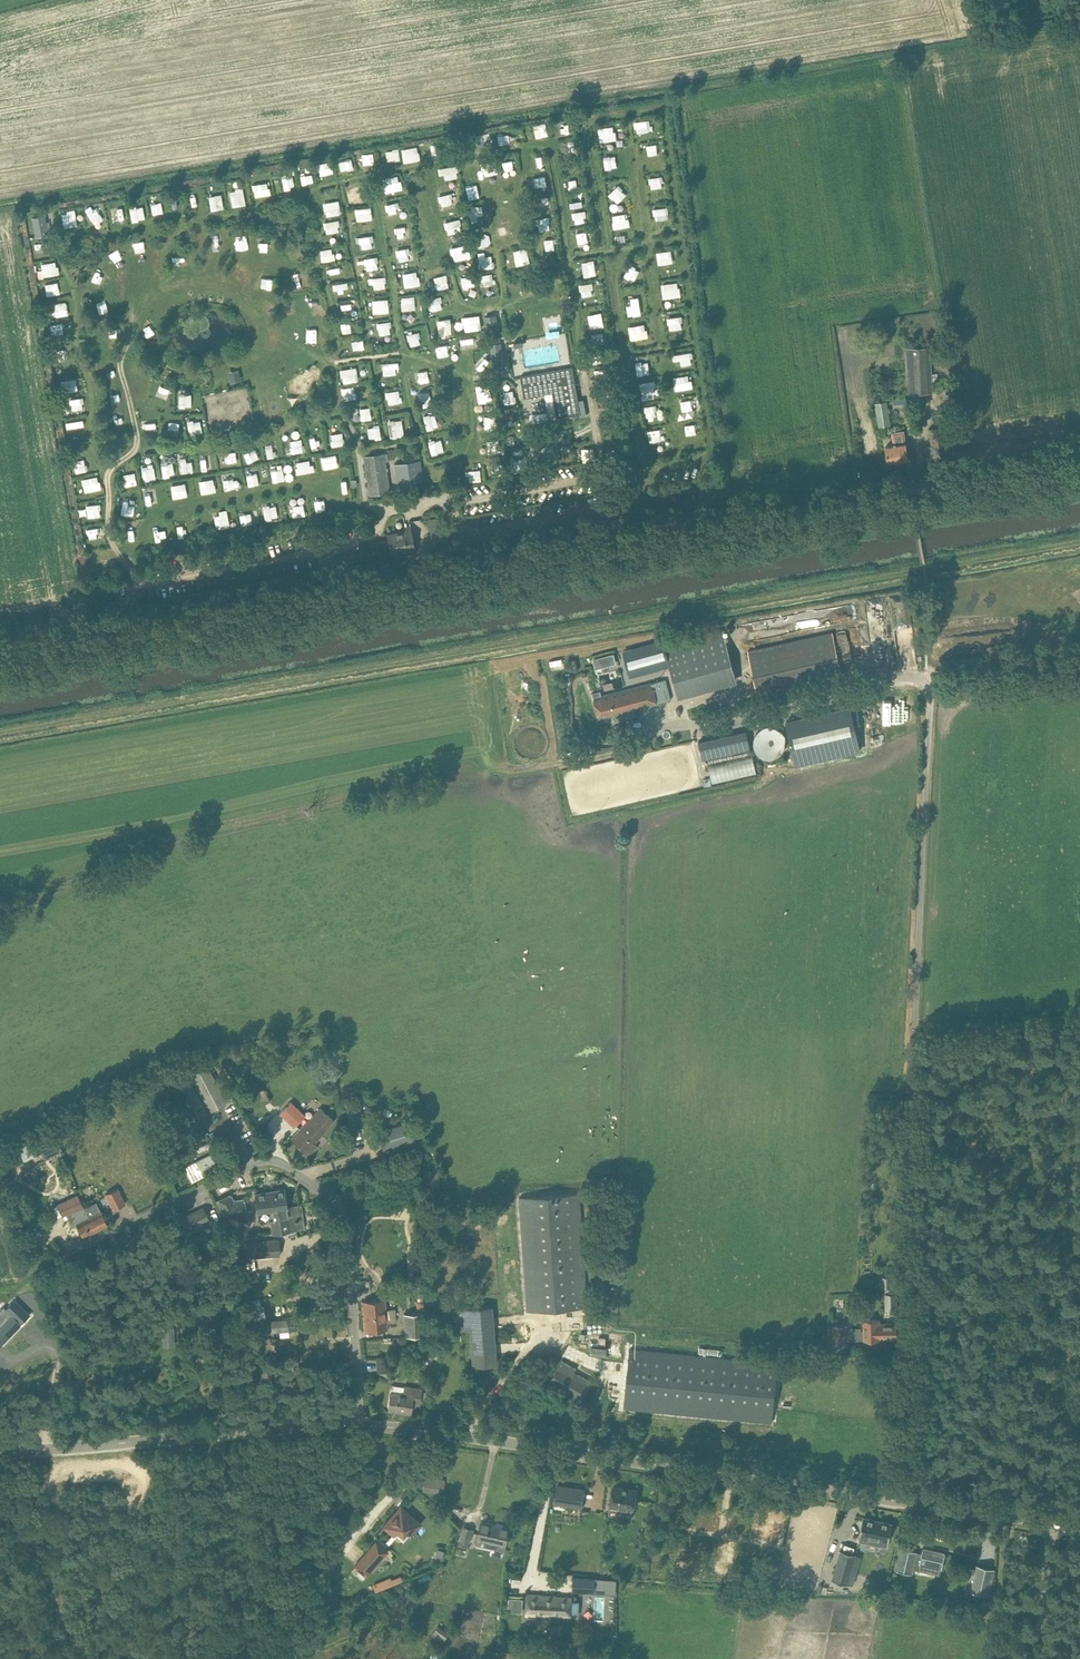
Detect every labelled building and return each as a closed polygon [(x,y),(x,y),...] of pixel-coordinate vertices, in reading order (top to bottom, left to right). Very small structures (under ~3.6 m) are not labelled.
[(636,121),(638,133),(652,131),(651,119),(636,121)] [(548,123),(535,123),(536,137),(548,137),(548,123)] [(617,140),(616,125),(600,126),(600,141),(617,140)] [(490,133),(477,133),(478,142),(491,142),(490,133)] [(509,133),(498,135),(499,145),(511,143),(509,133)] [(648,144),(649,156),(659,155),(659,143),(648,144)] [(402,148),(405,162),(421,159),(418,145),(402,148)] [(364,161),(374,159),(373,152),(362,154),(364,161)] [(339,171),(349,168),(346,157),(336,160),(339,171)] [(503,160),(504,171),(514,170),(514,159),(503,160)] [(495,160),(481,163),(484,176),(498,173),(495,160)] [(320,174),(332,173),(331,161),(319,162),(320,174)] [(444,173),(446,180),(460,177),(457,164),(438,168),(440,174),(444,173)] [(301,173),(303,185),(314,183),(313,171),(301,173)] [(399,174),(388,176),(391,186),(401,184),(399,174)] [(664,188),(664,176),(652,176),(653,188),(664,188)] [(275,179),(264,181),(266,191),(276,189),(275,179)] [(248,196),(258,195),(257,184),(247,185),(248,196)] [(447,201),(460,198),(457,185),(444,188),(447,201)] [(536,186),(537,198),(547,198),(546,185),(536,186)] [(361,187),(347,190),(350,206),(365,202),(361,187)] [(619,203),(626,195),(618,187),(611,195),(619,203)] [(240,189),(227,190),(229,207),(242,205),(240,189)] [(389,195),(391,207),(409,203),(407,191),(389,195)] [(209,195),(212,210),(225,208),(222,193),(209,195)] [(342,214),(340,199),(325,201),(326,216),(342,214)] [(162,202),(152,204),(154,213),(164,211),(162,202)] [(146,203),(134,205),(137,219),(149,217),(146,203)] [(472,219),(484,218),(482,204),(470,206),(472,219)] [(109,205),(98,206),(98,223),(110,222),(109,205)] [(121,207),(124,219),(129,218),(127,206),(121,207)] [(372,206),(355,207),(356,220),(373,220),(372,206)] [(669,206),(655,208),(656,220),(670,219),(669,206)] [(76,222),(89,222),(88,208),(75,209),(76,222)] [(386,212),(388,223),(400,221),(398,210),(386,212)] [(575,224),(588,223),(587,210),(575,210),(575,224)] [(629,212),(613,214),(615,228),(631,226),(629,212)] [(31,218),(35,236),(46,234),(42,216),(31,218)] [(324,222),(327,234),(342,230),(339,218),(324,222)] [(464,219),(451,223),(455,236),(467,232),(464,219)] [(553,222),(543,223),(544,233),(553,233),(553,222)] [(375,223),(362,225),(363,232),(376,231),(375,223)] [(397,240),(412,239),(411,224),(396,224),(397,240)] [(590,230),(577,231),(579,247),(592,245),(590,230)] [(476,234),(477,247),(491,246),(490,233),(476,234)] [(246,245),(246,236),(238,236),(238,245),(246,245)] [(546,239),(547,248),(556,247),(555,239),(546,239)] [(376,240),(363,242),(365,253),(377,251),(376,240)] [(37,253),(49,252),(48,241),(36,242),(37,253)] [(137,245),(137,255),(147,254),(146,245),(137,245)] [(401,246),(402,257),(414,256),(414,245),(401,246)] [(109,251),(112,262),(124,258),(120,247),(109,251)] [(334,247),(321,248),(322,261),(335,260),(334,247)] [(514,251),(517,266),(531,262),(528,247),(514,251)] [(658,251),(659,264),(675,263),(673,249),(658,251)] [(188,262),(188,253),(177,252),(177,261),(188,262)] [(469,253),(463,255),(465,265),(471,264),(469,253)] [(480,268),(494,267),(494,255),(480,256),(480,268)] [(368,260),(369,272),(381,270),(380,258),(368,260)] [(596,259),(583,261),(585,276),(598,275),(596,259)] [(43,261),(44,278),(58,276),(56,260),(43,261)] [(419,262),(406,264),(407,275),(421,273),(419,262)] [(337,272),(338,279),(353,277),(351,263),(333,265),(334,273),(337,272)] [(643,270),(633,264),(628,274),(637,279),(643,270)] [(480,274),(483,286),(494,283),(491,271),(480,274)] [(437,289),(450,286),(447,273),(434,276),(437,289)] [(385,275),(372,277),(374,289),(387,287),(385,275)] [(476,286),(475,275),(461,276),(463,288),(476,286)] [(400,293),(413,292),(413,280),(399,281),(400,293)] [(681,281),(663,282),(663,298),(682,297),(681,281)] [(594,282),(581,283),(582,296),(595,295),(594,282)] [(402,310),(416,309),(415,295),(401,295),(402,310)] [(429,298),(433,311),(444,308),(441,295),(429,298)] [(389,298),(377,297),(376,311),(388,311),(389,298)] [(339,301),(342,310),(353,308),(351,299),(339,301)] [(640,301),(627,303),(628,314),(641,313),(640,301)] [(591,314),(593,328),(606,326),(603,312),(591,314)] [(489,342),(500,340),(496,315),(485,317),(489,342)] [(670,329),(684,329),(683,315),(669,316),(670,329)] [(467,331),(482,329),(480,316),(466,318),(467,331)] [(452,317),(437,320),(440,335),(454,333),(452,317)] [(391,320),(378,322),(379,335),(392,334),(391,320)] [(64,321),(52,323),(54,332),(66,330),(64,321)] [(632,340),(649,337),(647,323),(629,326),(632,340)] [(420,331),(408,333),(410,346),(422,344),(420,331)] [(509,342),(511,350),(547,344),(546,336),(509,342)] [(468,337),(456,339),(458,350),(470,348),(468,337)] [(364,338),(352,341),(354,350),(366,348),(364,338)] [(434,341),(435,352),(446,351),(446,340),(434,341)] [(504,369),(500,343),(491,345),(495,370),(504,369)] [(932,393),(930,346),(907,348),(910,394),(932,393)] [(101,349),(92,354),(97,362),(106,356),(101,349)] [(678,353),(679,366),(694,364),(693,351),(678,353)] [(59,373),(73,372),(73,360),(59,360),(59,373)] [(398,361),(383,362),(384,375),(398,374),(398,361)] [(637,363),(638,376),(651,375),(650,362),(637,363)] [(343,382),(359,381),(358,366),(341,368),(343,382)] [(520,376),(524,397),(538,395),(537,390),(556,386),(560,408),(555,409),(557,418),(581,414),(573,367),(520,376)] [(429,369),(413,371),(415,382),(431,380),(429,369)] [(676,387),(692,387),(692,374),(676,374),(676,387)] [(76,377),(60,381),(63,393),(79,390),(76,377)] [(642,395),(657,394),(656,381),(641,381),(642,395)] [(342,387),(344,399),(357,398),(356,385),(342,387)] [(421,401),(432,397),(428,386),(417,390),(421,401)] [(388,391),(388,404),(401,403),(400,390),(388,391)] [(121,392),(112,395),(115,404),(124,401),(121,392)] [(516,392),(507,393),(507,402),(516,402),(516,392)] [(682,408),(698,408),(697,395),(682,396),(682,408)] [(83,399),(72,400),(73,413),(84,411),(83,399)] [(890,424),(886,402),(875,404),(879,426),(890,424)] [(431,403),(420,407),(423,416),(434,413),(431,403)] [(658,403),(646,404),(647,417),(659,416),(658,403)] [(360,407),(362,420),(373,418),(372,406),(360,407)] [(124,429),(130,420),(120,413),(114,423),(124,429)] [(188,416),(176,417),(177,429),(188,429),(188,416)] [(486,416),(486,429),(497,429),(497,416),(486,416)] [(614,416),(602,419),(604,430),(616,427),(614,416)] [(401,417),(387,421),(391,438),(405,435),(401,417)] [(578,418),(578,431),(591,430),(590,418),(578,418)] [(66,420),(67,427),(85,426),(84,419),(66,420)] [(429,435),(440,432),(437,422),(426,425),(429,435)] [(380,423),(368,425),(371,439),(382,437),(380,423)] [(903,431),(892,433),(894,445),(886,446),(888,462),(908,458),(903,431)] [(332,433),(332,445),(345,445),(344,432),(332,433)] [(294,453),(307,451),(304,438),(292,441),(294,453)] [(433,450),(443,447),(440,438),(430,441),(433,450)] [(489,440),(489,450),(500,449),(499,439),(489,440)] [(259,444),(262,458),(271,456),(268,442),(259,444)] [(389,491),(384,453),(364,456),(369,494),(389,491)] [(323,468),(338,467),(337,454),(322,455),(323,468)] [(218,468),(229,466),(227,456),(216,458),(218,468)] [(315,458),(301,461),(303,473),(318,470),(315,458)] [(398,490),(424,486),(419,458),(394,462),(398,490)] [(197,473),(209,471),(208,460),(196,461),(197,473)] [(281,476),(295,475),(294,462),(280,464),(281,476)] [(260,481),(274,480),(272,467),(259,468),(260,481)] [(481,469),(472,469),(472,480),(482,480),(481,469)] [(253,472),(241,473),(242,485),(254,484),(253,472)] [(137,473),(125,475),(126,486),(138,484),(137,473)] [(84,477),(86,491),(100,489),(98,475),(84,477)] [(230,475),(220,476),(222,488),(232,487),(230,475)] [(200,480),(202,494),(216,492),(214,478),(200,480)] [(180,482),(181,494),(194,493),(193,482),(180,482)] [(144,490),(147,501),(159,498),(156,487),(144,490)] [(163,489),(164,500),(174,499),(173,488),(163,489)] [(81,502),(82,513),(90,512),(89,501),(81,502)] [(124,517),(136,516),(136,502),(124,503),(124,517)] [(272,509),(273,519),(283,519),(282,509),(272,509)] [(99,517),(89,519),(90,529),(100,528),(99,517)] [(429,526),(433,549),(450,546),(446,523),(429,526)] [(411,530),(387,534),(390,553),(404,550),(405,553),(412,552),(415,551),(413,541),(411,530)] [(160,541),(169,540),(168,531),(159,532),(160,541)] [(385,539),(370,542),(372,554),(387,551),(385,539)] [(748,652),(758,698),(843,679),(833,632),(748,652)] [(663,641),(624,652),(630,676),(669,665),(665,651),(663,641)] [(600,691),(592,693),(596,707),(598,718),(619,713),(634,709),(671,699),(668,689),(666,679),(601,695),(600,691)] [(809,716),(786,722),(796,765),(819,760),(809,716)] [(758,756),(786,755),(785,729),(757,730),(758,756)] [(747,730),(698,741),(703,760),(751,749),(747,730)] [(714,783),(758,772),(754,756),(710,767),(714,783)] [(184,1059),(164,1070),(190,1121),(226,1102),(207,1066),(193,1074),(184,1059)] [(305,1115),(291,1102),(280,1113),(294,1126),(305,1115)] [(335,1121),(322,1108),(291,1139),(307,1155),(317,1146),(313,1142),(335,1121)] [(414,1140),(409,1122),(378,1131),(384,1149),(414,1140)] [(17,1145),(24,1161),(58,1145),(50,1129),(17,1145)] [(209,1142),(193,1150),(204,1172),(220,1164),(209,1142)] [(184,1165),(185,1165),(191,1178),(204,1172),(193,1150),(180,1156),(184,1165)] [(63,1201),(57,1205),(62,1216),(65,1214),(72,1227),(76,1224),(82,1237),(86,1235),(95,1231),(84,1208),(77,1195),(74,1188),(60,1194),(63,1201)] [(105,1194),(113,1210),(125,1204),(117,1188),(105,1194)] [(255,1194),(257,1211),(272,1209),(272,1207),(276,1206),(276,1208),(286,1206),(287,1206),(284,1189),(255,1194)] [(217,1200),(225,1216),(246,1213),(243,1199),(233,1200),(230,1194),(217,1200)] [(581,1194),(521,1198),(528,1311),(588,1308),(581,1194)] [(95,1231),(108,1224),(101,1211),(101,1212),(97,1204),(91,1207),(90,1205),(84,1208),(95,1231)] [(295,1231),(294,1229),(296,1229),(294,1209),(287,1210),(286,1206),(276,1208),(276,1206),(272,1207),(272,1209),(274,1220),(270,1221),(272,1233),(287,1231),(287,1232),(288,1233),(294,1232),(295,1231)] [(187,1215),(193,1226),(209,1218),(203,1207),(187,1215)] [(250,1242),(252,1258),(279,1256),(278,1240),(250,1242)] [(892,1276),(882,1276),(882,1288),(884,1288),(885,1288),(885,1293),(892,1293),(892,1276)] [(892,1293),(885,1293),(885,1310),(897,1310),(897,1293),(892,1293)] [(0,1326),(9,1336),(24,1320),(29,1316),(16,1303),(17,1302),(14,1299),(6,1308),(12,1314),(0,1326)] [(387,1328),(385,1299),(363,1301),(365,1330),(387,1328)] [(254,1318),(266,1318),(266,1305),(254,1306),(254,1318)] [(467,1308),(453,1309),(455,1330),(469,1329),(471,1366),(496,1364),(492,1306),(467,1308)] [(424,1335),(423,1313),(404,1314),(405,1328),(411,1327),(411,1336),(424,1335)] [(295,1318),(271,1321),(272,1332),(296,1330),(295,1318)] [(847,1331),(847,1339),(864,1339),(864,1340),(880,1340),(880,1338),(897,1338),(897,1323),(880,1323),(880,1320),(864,1320),(864,1331),(847,1331)] [(847,1327),(832,1327),(832,1351),(847,1351),(847,1339),(847,1331),(847,1327)] [(164,1338),(165,1346),(175,1345),(174,1337),(164,1338)] [(621,1356),(622,1337),(592,1337),(592,1355),(621,1356)] [(392,1342),(392,1349),(411,1350),(411,1342),(392,1342)] [(630,1349),(624,1408),(771,1423),(777,1364),(630,1349)] [(387,1371),(387,1357),(376,1357),(377,1372),(387,1371)] [(562,1361),(550,1382),(557,1386),(572,1395),(571,1397),(579,1401),(581,1399),(591,1382),(583,1377),(574,1372),(576,1369),(562,1361)] [(388,1409),(410,1412),(412,1403),(419,1404),(421,1389),(405,1387),(404,1395),(390,1393),(388,1409)] [(444,1480),(425,1477),(423,1488),(443,1491),(444,1480)] [(557,1486),(554,1503),(582,1507),(584,1490),(557,1486)] [(610,1506),(634,1509),(637,1490),(613,1486),(610,1506)] [(400,1506),(383,1526),(393,1535),(397,1530),(403,1535),(407,1530),(411,1533),(420,1523),(400,1506)] [(888,1541),(892,1523),(864,1517),(860,1535),(861,1535),(859,1541),(860,1541),(861,1538),(868,1540),(868,1542),(887,1546),(888,1541)] [(501,1526),(482,1521),(476,1544),(491,1548),(493,1541),(506,1544),(510,1526),(502,1524),(501,1526)] [(474,1529),(463,1526),(457,1545),(467,1548),(469,1543),(470,1543),(474,1529)] [(387,1551),(376,1541),(355,1566),(366,1576),(387,1551)] [(940,1568),(941,1568),(941,1569),(942,1569),(946,1553),(945,1553),(924,1549),(924,1548),(923,1548),(921,1554),(916,1553),(916,1552),(917,1552),(917,1551),(901,1547),(901,1548),(902,1549),(897,1570),(896,1569),(896,1570),(912,1574),(912,1573),(915,1559),(920,1560),(919,1564),(920,1564),(920,1563),(922,1564),(921,1569),(938,1573),(940,1568)] [(848,1584),(853,1585),(856,1574),(851,1572),(856,1554),(841,1550),(832,1580),(848,1584)] [(995,1568),(977,1564),(971,1591),(989,1595),(995,1568)] [(527,1595),(526,1617),(535,1618),(536,1614),(552,1615),(552,1613),(560,1613),(560,1615),(571,1616),(571,1612),(579,1613),(579,1601),(572,1601),(572,1597),(527,1595)]
